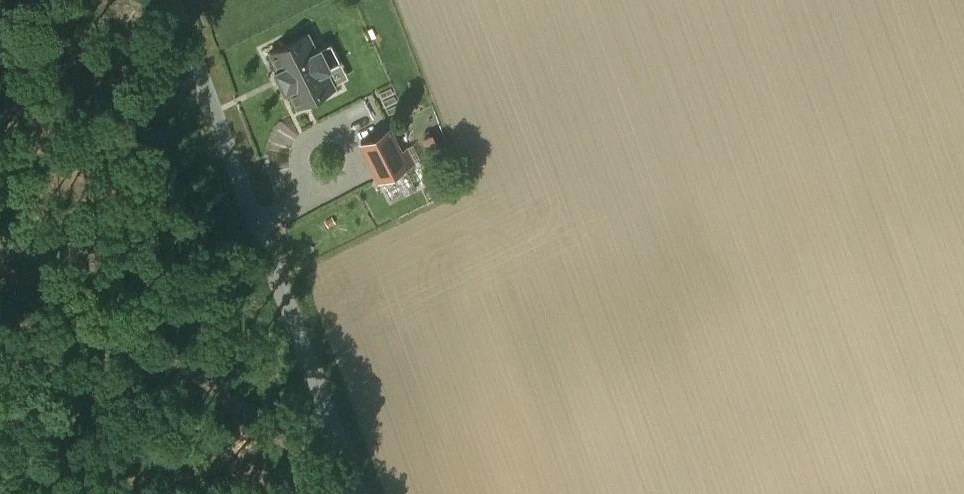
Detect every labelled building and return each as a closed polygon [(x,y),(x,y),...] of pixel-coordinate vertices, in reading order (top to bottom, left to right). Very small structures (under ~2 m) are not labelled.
[(308,31),(269,50),(296,105),(336,85),(308,31)] [(393,107),(360,121),(379,163),(412,148),(393,107)]
